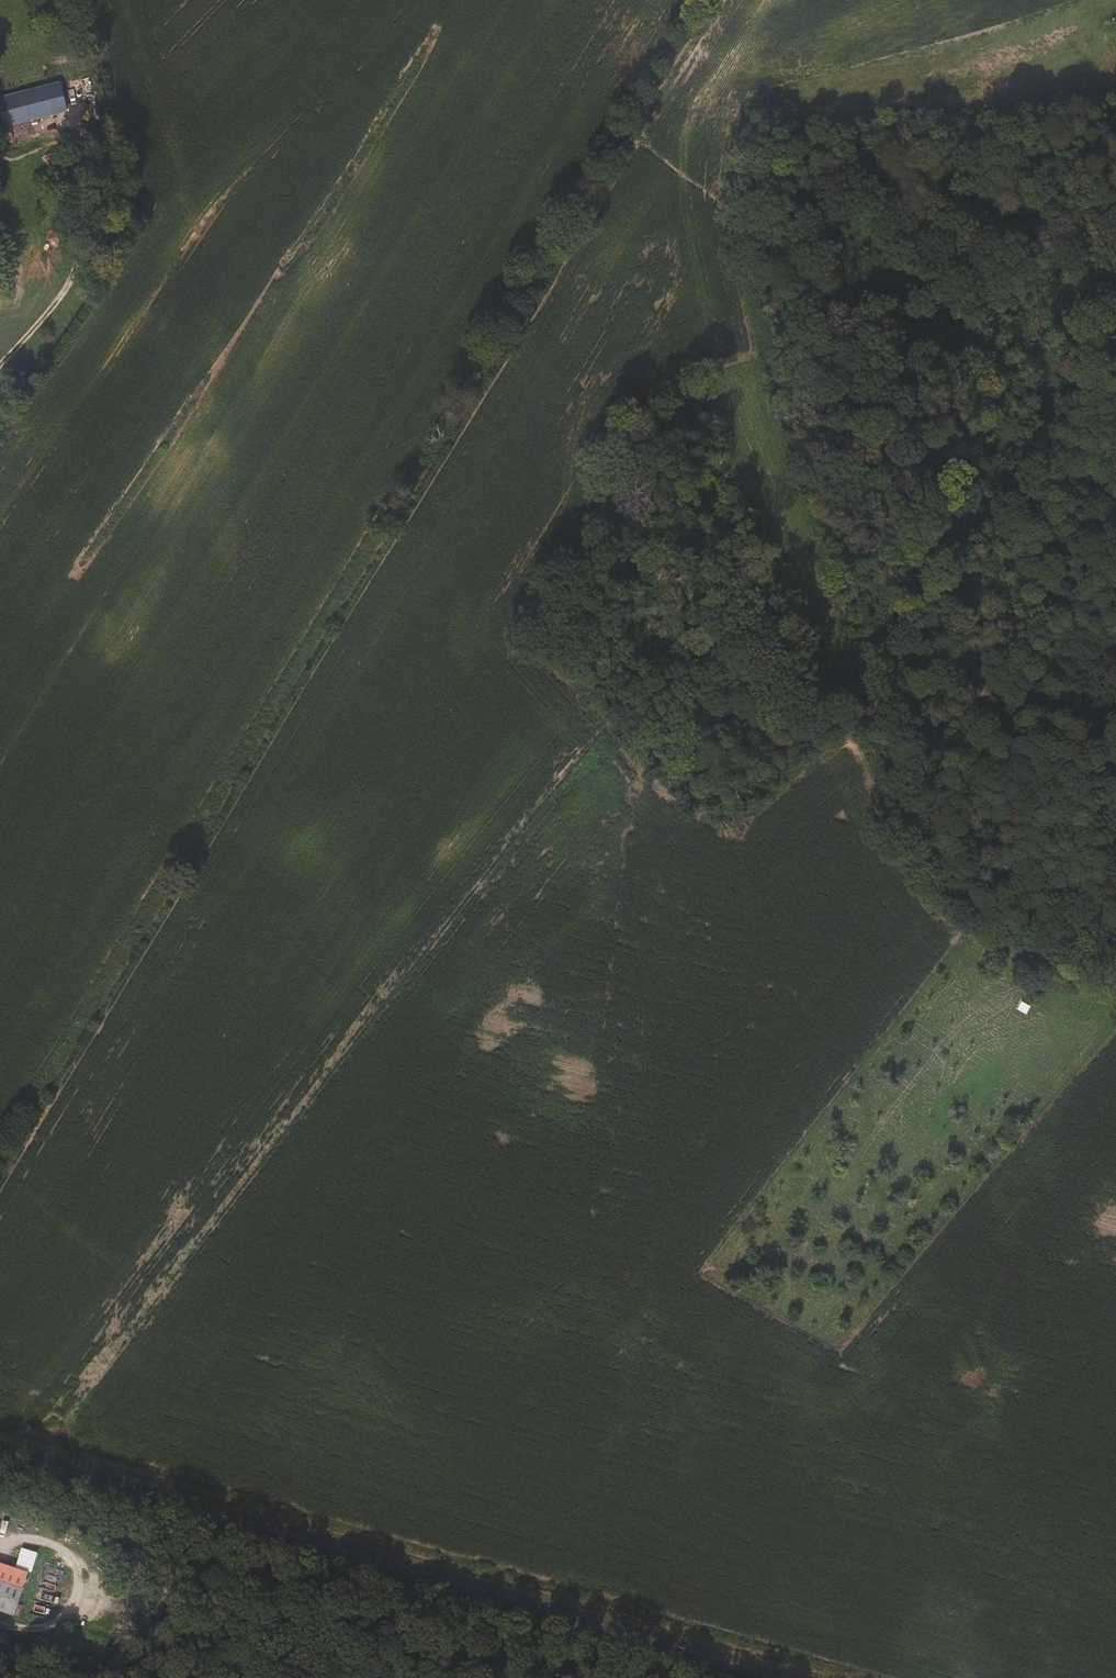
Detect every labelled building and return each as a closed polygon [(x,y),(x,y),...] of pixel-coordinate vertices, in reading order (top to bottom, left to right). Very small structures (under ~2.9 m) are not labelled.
[(41,167),(57,155),(50,145),(34,157),(41,167)] [(86,789),(77,784),(74,789),(83,795),(86,789)] [(16,1622),(38,1554),(21,1547),(16,1566),(0,1560),(0,1617),(16,1622)]
